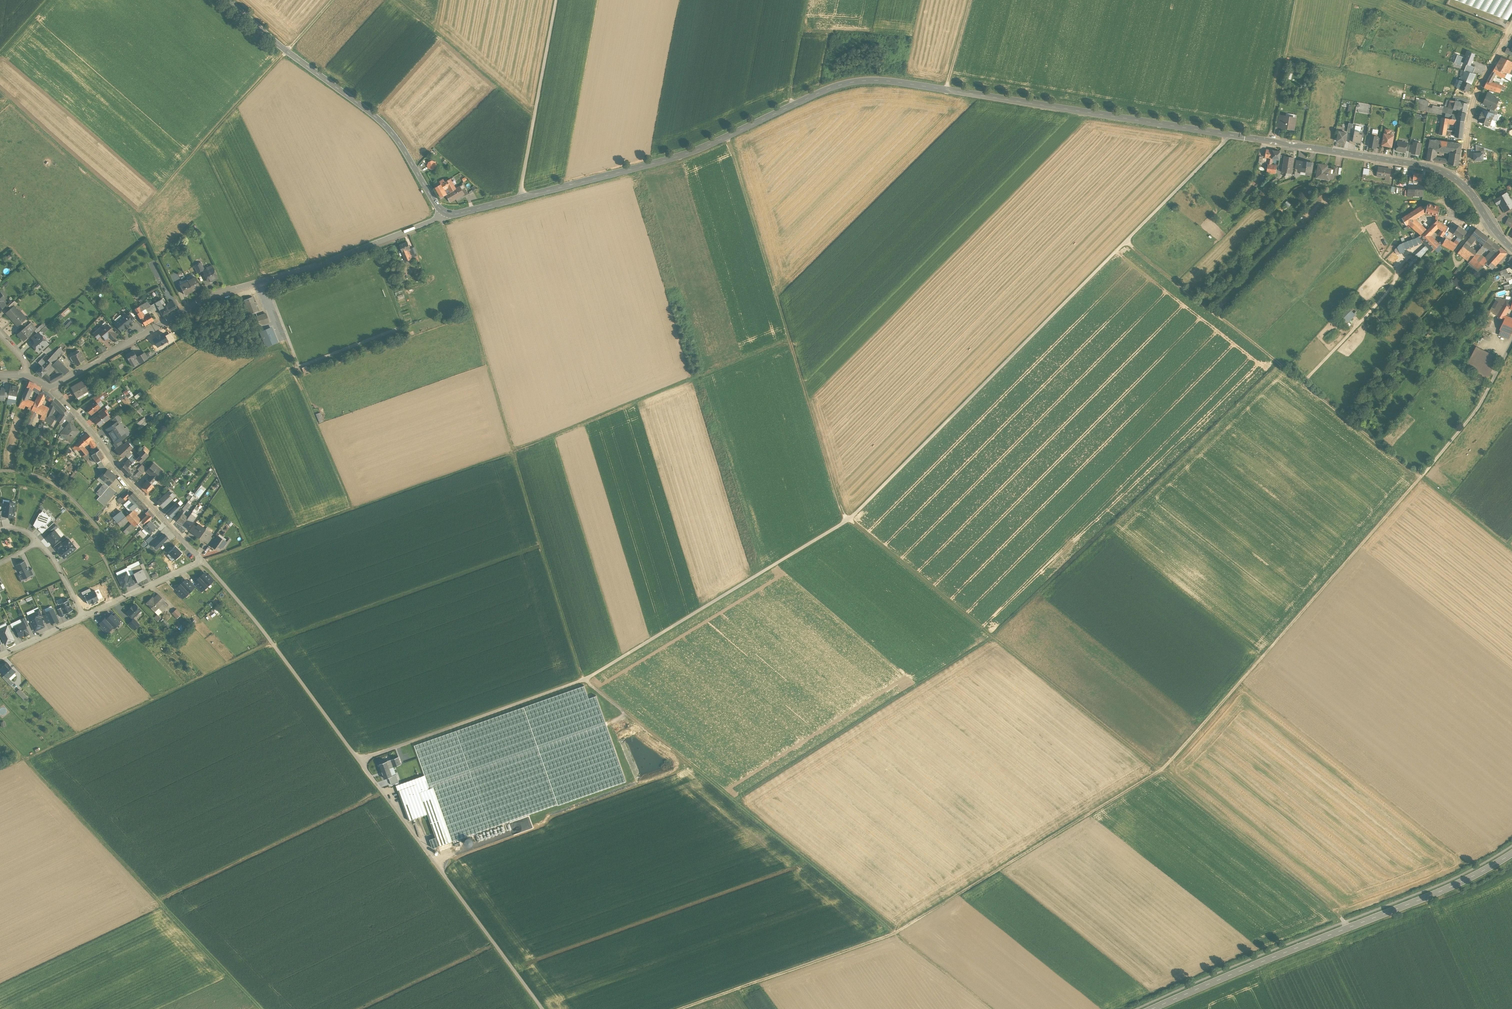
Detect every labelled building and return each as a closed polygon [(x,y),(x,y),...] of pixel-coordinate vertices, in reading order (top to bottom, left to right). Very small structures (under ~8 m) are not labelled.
[(1508,21),(1511,13),(1511,0),(1468,0),(1466,1),(1467,3),(1508,21)] [(864,57),(864,56),(867,57),(867,60),(871,60),(872,57),(874,57),(874,53),(862,51),(862,56),(864,57)] [(1467,64),(1470,66),(1475,54),(1468,52),(1466,58),(1464,63),(1467,64)] [(1464,63),(1466,58),(1457,55),(1454,63),(1461,66),(1462,62),(1464,63)] [(1489,77),(1493,79),(1496,74),(1504,78),(1509,81),(1511,77),(1511,62),(1501,57),(1489,77)] [(1470,66),(1467,64),(1464,71),(1473,73),(1475,68),(1470,66)] [(1473,73),(1464,71),(1462,79),(1462,80),(1463,81),(1471,84),(1476,74),(1473,73)] [(1471,84),(1463,81),(1460,88),(1463,90),(1463,91),(1465,92),(1465,91),(1468,92),(1471,84)] [(1502,86),(1490,82),(1487,81),(1484,87),(1496,91),(1500,92),(1502,87),(1502,86)] [(1493,98),(1487,95),(1483,103),(1488,105),(1495,108),(1498,100),(1493,97),(1493,98)] [(1429,101),(1419,99),(1417,110),(1427,111),(1428,107),(1429,101)] [(1451,100),(1447,99),(1444,106),(1443,106),(1442,110),(1442,112),(1446,114),(1447,114),(1451,100)] [(1455,101),(1451,100),(1447,114),(1451,114),(1452,114),(1453,109),(1455,101)] [(1467,103),(1455,101),(1453,109),(1459,110),(1466,111),(1467,103)] [(1489,112),(1483,110),(1480,115),(1492,120),(1494,114),(1489,112)] [(1465,113),(1458,112),(1458,115),(1457,120),(1464,121),(1465,113)] [(1295,119),(1284,117),(1284,115),(1280,115),(1278,126),(1294,129),(1295,119)] [(1492,120),(1480,115),(1478,121),(1485,123),(1489,125),(1492,120)] [(1446,118),(1442,117),(1439,134),(1445,135),(1446,130),(1447,123),(1448,118),(1446,118)] [(1463,128),(1456,127),(1456,131),(1455,137),(1462,138),(1463,128)] [(1360,131),(1355,130),(1353,137),(1352,142),(1356,142),(1361,143),(1363,134),(1360,134),(1360,131)] [(1347,133),(1339,132),(1337,141),(1345,143),(1347,133)] [(1389,135),(1384,134),(1383,139),(1383,140),(1382,145),(1391,146),(1393,136),(1389,135)] [(1372,136),(1371,135),(1369,147),(1376,148),(1376,146),(1378,138),(1378,137),(1377,137),(1372,136)] [(1438,140),(1430,139),(1429,148),(1436,149),(1438,150),(1437,148),(1438,140)] [(1461,144),(1438,140),(1437,148),(1438,150),(1451,153),(1451,152),(1460,154),(1461,144)] [(1407,143),(1398,141),(1396,151),(1405,152),(1407,143)] [(1421,144),(1414,142),(1413,146),(1412,152),(1412,153),(1419,154),(1421,144)] [(1483,153),(1485,153),(1484,148),(1476,145),(1476,153),(1483,153)] [(1436,149),(1429,148),(1427,161),(1434,162),(1435,158),(1436,149)] [(1281,152),(1273,150),(1272,158),(1273,158),(1279,159),(1281,152)] [(1460,154),(1451,152),(1449,164),(1457,166),(1459,165),(1458,165),(1460,154)] [(1294,158),(1285,156),(1282,172),(1291,174),(1294,158)] [(432,160),(428,162),(427,165),(428,168),(432,170),(435,168),(436,165),(435,162),(432,160)] [(1312,163),(1303,161),(1303,162),(1303,163),(1302,168),(1299,167),(1298,169),(1298,170),(1306,172),(1311,172),(1312,163)] [(1268,164),(1268,166),(1267,172),(1276,173),(1277,166),(1272,165),(1268,164)] [(1331,169),(1325,168),(1325,165),(1319,164),(1316,178),(1321,179),(1321,177),(1330,179),(1331,169)] [(1391,169),(1379,167),(1377,176),(1385,177),(1389,178),(1391,169)] [(450,179),(445,182),(448,188),(454,185),(450,179)] [(444,183),(435,187),(439,193),(444,190),(443,188),(446,187),(444,183)] [(448,194),(446,195),(450,201),(455,198),(455,199),(464,194),(461,190),(460,187),(450,192),(448,194)] [(1494,200),(1497,205),(1500,203),(1505,212),(1511,207),(1511,205),(1511,203),(1510,203),(1508,200),(1510,199),(1507,193),(1494,200)] [(1440,207),(1428,204),(1427,207),(1425,212),(1438,215),(1440,207)] [(1421,206),(1402,218),(1406,225),(1408,223),(1415,219),(1425,212),(1427,207),(1425,206),(1422,208),(1421,206)] [(1425,228),(1415,219),(1408,223),(1421,235),(1426,229),(1425,228)] [(1432,225),(1427,230),(1431,233),(1441,223),(1438,220),(1437,220),(1432,225)] [(1458,227),(1451,223),(1445,233),(1452,237),(1455,232),(1458,228),(1458,227)] [(1467,232),(1459,226),(1458,227),(1458,228),(1455,232),(1457,234),(1456,235),(1462,239),(1467,232)] [(1485,235),(1477,228),(1471,234),(1472,235),(1476,238),(1480,242),(1485,235)] [(1421,236),(1424,240),(1429,235),(1431,233),(1427,230),(1421,236)] [(1452,237),(1445,233),(1443,237),(1446,238),(1442,244),(1453,251),(1457,245),(1450,240),(1452,237)] [(1421,236),(1421,235),(1419,236),(1415,238),(1402,243),(1404,250),(1422,243),(1423,243),(1425,246),(1428,249),(1432,252),(1434,250),(1427,242),(1424,240),(1421,236)] [(1436,242),(1429,235),(1424,240),(1427,242),(1434,250),(1436,248),(1439,245),(1436,242)] [(1476,238),(1472,235),(1467,241),(1471,244),(1476,238)] [(1485,235),(1480,242),(1484,244),(1489,238),(1485,235)] [(1489,238),(1484,244),(1486,246),(1489,249),(1494,242),(1489,238)] [(407,242),(399,245),(402,252),(407,250),(410,249),(407,242)] [(1494,242),(1489,249),(1492,251),(1494,249),(1497,245),(1494,242)] [(1470,246),(1465,243),(1458,252),(1466,259),(1467,258),(1470,260),(1477,252),(1470,246)] [(1428,249),(1425,246),(1415,255),(1420,259),(1428,249)] [(1507,252),(1500,247),(1496,251),(1494,254),(1501,259),(1507,252)] [(1492,251),(1487,256),(1485,258),(1483,257),(1474,268),(1478,271),(1485,263),(1494,254),(1496,251),(1494,249),(1492,251)] [(407,250),(402,252),(406,261),(412,259),(411,256),(409,256),(407,250)] [(1470,260),(1470,261),(1468,263),(1474,268),(1483,257),(1480,255),(1477,252),(1470,260)] [(1494,254),(1485,263),(1491,269),(1501,259),(1494,254)] [(200,262),(193,266),(197,273),(204,270),(200,262)] [(213,269),(208,271),(207,270),(203,272),(208,282),(217,277),(211,266),(213,269)] [(1463,284),(1456,277),(1452,282),(1459,288),(1463,284)] [(195,278),(191,279),(188,281),(188,282),(192,291),(200,287),(195,278)] [(188,282),(180,286),(184,295),(192,291),(188,282)] [(252,297),(244,300),(249,314),(258,311),(252,297)] [(1506,299),(1497,298),(1489,311),(1496,315),(1503,304),(1506,299)] [(1506,299),(1503,304),(1510,308),(1511,302),(1511,301),(1510,300),(1506,299)] [(14,301),(8,306),(11,309),(14,306),(17,304),(14,301)] [(172,301),(168,303),(169,304),(166,306),(169,312),(176,308),(172,301)] [(1503,304),(1496,315),(1504,319),(1505,316),(1504,316),(1508,309),(1510,308),(1503,304)] [(162,305),(158,307),(162,315),(169,312),(166,306),(163,308),(162,305)] [(11,309),(6,313),(17,326),(25,319),(14,306),(11,309)] [(1348,324),(1356,315),(1350,310),(1342,319),(1348,324)] [(135,319),(129,312),(126,315),(132,321),(135,319)] [(144,316),(141,318),(145,325),(153,320),(149,313),(144,316)] [(265,313),(257,316),(260,326),(269,323),(265,313)] [(126,315),(125,314),(123,314),(122,315),(122,317),(115,323),(121,331),(132,322),(132,321),(126,315)] [(1505,316),(1504,319),(1499,330),(1500,330),(1511,334),(1511,333),(1511,319),(1505,316)] [(43,323),(34,330),(34,331),(37,333),(37,332),(45,326),(43,323)] [(29,324),(17,334),(23,341),(31,334),(31,333),(34,331),(34,330),(31,327),(29,324)] [(116,335),(108,326),(105,328),(103,326),(98,330),(98,329),(98,330),(102,335),(105,339),(108,336),(111,339),(114,339),(116,338),(116,335)] [(102,335),(98,330),(93,334),(97,339),(102,335)] [(1511,334),(1500,330),(1499,334),(1509,338),(1511,334)] [(165,335),(163,331),(152,338),(157,346),(167,340),(168,340),(165,335)] [(37,333),(32,337),(35,341),(41,337),(37,332),(37,333)] [(167,340),(169,343),(176,339),(171,332),(165,335),(168,340),(167,340)] [(41,337),(35,341),(35,344),(33,346),(34,347),(34,348),(35,350),(36,350),(38,352),(48,344),(41,336),(41,337)] [(63,352),(59,348),(53,355),(57,359),(63,352)] [(1497,359),(1475,348),(1471,357),(1493,368),(1497,359)] [(133,350),(126,355),(128,358),(127,358),(129,361),(130,361),(133,367),(136,365),(140,362),(137,357),(133,350)] [(80,352),(71,357),(76,365),(84,360),(80,352)] [(53,355),(47,361),(52,365),(59,373),(61,377),(69,371),(57,359),(53,355)] [(1493,368),(1471,357),(1466,366),(1488,377),(1493,368)] [(45,362),(42,366),(47,371),(52,365),(47,361),(45,362)] [(47,371),(42,366),(36,372),(41,377),(47,371)] [(59,373),(50,378),(48,377),(46,380),(49,383),(51,383),(61,377),(59,373)] [(36,384),(34,383),(29,381),(25,392),(29,394),(32,388),(37,392),(39,393),(41,388),(39,386),(36,384)] [(83,381),(71,388),(78,399),(84,396),(83,394),(88,391),(83,381)] [(18,387),(10,385),(9,394),(17,395),(18,387)] [(48,392),(41,388),(39,393),(37,399),(42,402),(46,395),(47,395),(48,392)] [(101,392),(94,398),(96,401),(101,397),(102,399),(105,397),(101,392)] [(58,401),(54,397),(52,401),(51,404),(55,408),(58,410),(61,412),(64,408),(62,405),(58,401)] [(34,403),(22,398),(20,403),(32,408),(34,403)] [(95,401),(91,404),(86,407),(90,411),(89,412),(91,414),(92,414),(93,413),(93,412),(100,407),(95,401)] [(41,405),(35,403),(31,410),(42,415),(46,407),(41,405)] [(47,412),(47,413),(46,417),(46,418),(53,422),(55,418),(51,416),(55,408),(51,404),(49,409),(47,412)] [(69,413),(64,408),(61,412),(63,413),(58,420),(62,423),(69,413)] [(100,414),(94,419),(99,426),(108,419),(103,413),(103,412),(100,414)] [(117,415),(112,419),(115,423),(116,423),(121,420),(117,415)] [(146,416),(137,423),(141,428),(150,421),(146,416)] [(116,423),(115,423),(108,428),(114,437),(112,438),(115,443),(120,440),(126,435),(123,431),(122,432),(120,429),(116,423)] [(74,430),(73,428),(68,424),(65,429),(60,434),(70,442),(79,431),(75,428),(74,430)] [(87,433),(81,438),(82,439),(79,441),(84,447),(92,439),(87,433)] [(84,447),(79,441),(74,446),(81,454),(86,450),(84,447)] [(116,448),(115,449),(117,452),(124,445),(122,443),(116,448)] [(117,452),(123,457),(125,455),(129,451),(132,448),(128,444),(126,446),(124,445),(117,452)] [(143,450),(141,448),(137,452),(140,455),(137,459),(141,463),(148,455),(148,454),(143,450)] [(99,450),(92,455),(95,460),(96,462),(100,460),(104,457),(99,450)] [(129,451),(125,455),(129,460),(131,458),(133,456),(129,451)] [(124,464),(121,468),(124,471),(127,468),(132,463),(129,460),(126,463),(124,464)] [(153,463),(147,471),(152,476),(148,480),(151,483),(162,471),(153,463)] [(140,466),(137,469),(142,473),(142,474),(147,469),(142,464),(140,466)] [(133,473),(130,470),(126,474),(129,477),(135,481),(138,477),(142,473),(137,469),(136,470),(133,473)] [(116,477),(108,470),(103,475),(101,478),(109,485),(112,482),(116,477)] [(145,484),(141,488),(148,493),(154,486),(151,483),(148,480),(145,484)] [(115,492),(105,483),(100,488),(101,488),(96,493),(100,496),(97,500),(104,505),(115,492)] [(129,489),(118,500),(121,503),(124,500),(128,497),(129,496),(133,493),(129,489)] [(167,492),(157,502),(162,507),(175,496),(172,492),(169,495),(167,492)] [(142,503),(136,496),(133,498),(132,497),(131,498),(137,504),(138,506),(142,503)] [(42,503),(54,514),(59,507),(48,497),(42,503)] [(131,498),(124,505),(131,513),(133,511),(138,506),(137,504),(131,498)] [(7,516),(13,517),(15,503),(9,502),(9,504),(4,503),(3,510),(3,516),(7,516)] [(177,502),(166,512),(171,517),(171,516),(174,514),(173,513),(176,511),(178,510),(177,509),(180,506),(177,502)] [(203,506),(197,514),(200,516),(206,508),(203,506)] [(154,516),(149,509),(145,512),(147,514),(146,515),(147,516),(143,520),(146,523),(154,516)] [(118,524),(126,517),(121,510),(113,518),(118,524)] [(133,512),(132,511),(131,513),(126,517),(129,520),(132,523),(134,526),(141,521),(133,512)] [(46,525),(53,519),(50,516),(49,517),(45,513),(42,516),(40,513),(39,513),(33,525),(36,528),(38,527),(39,528),(39,529),(43,525),(44,527),(46,525)] [(182,513),(177,520),(182,524),(189,515),(188,514),(186,516),(182,513)] [(189,515),(182,524),(187,528),(193,521),(196,517),(191,513),(189,515)] [(120,527),(129,520),(126,517),(118,524),(120,527)] [(149,520),(142,528),(149,535),(157,528),(149,520)] [(47,528),(51,533),(55,530),(58,527),(54,522),(48,527),(47,528)] [(134,526),(132,523),(123,531),(126,534),(134,526)] [(199,524),(197,527),(193,532),(200,537),(205,529),(199,524)] [(47,528),(48,527),(46,525),(44,527),(43,525),(39,529),(39,528),(38,529),(42,533),(47,528)] [(205,529),(200,537),(206,541),(210,536),(212,533),(205,529)] [(46,537),(52,544),(60,537),(55,530),(51,533),(46,537)] [(163,534),(159,539),(156,536),(153,539),(150,542),(154,546),(156,544),(158,546),(167,537),(163,534)] [(215,540),(211,545),(217,550),(219,550),(222,545),(225,541),(218,536),(215,540)] [(225,541),(222,545),(225,547),(230,540),(227,538),(225,541)] [(58,551),(64,558),(76,548),(68,539),(62,544),(64,546),(58,551)] [(60,541),(54,547),(58,551),(64,546),(62,544),(60,541)] [(181,552),(175,546),(169,552),(176,559),(181,552)] [(25,561),(16,565),(20,575),(22,580),(32,575),(29,570),(25,561)] [(140,564),(131,569),(134,574),(138,582),(146,578),(143,570),(142,570),(140,564)] [(123,589),(135,583),(131,575),(129,576),(127,572),(117,576),(123,589)] [(207,576),(204,573),(199,577),(208,586),(212,582),(207,576)] [(208,586),(199,577),(195,581),(198,584),(203,590),(208,586)] [(188,583),(185,580),(180,584),(189,593),(193,589),(188,583)] [(189,593),(180,584),(176,588),(179,591),(184,597),(189,593)] [(90,588),(82,592),(85,600),(86,600),(84,596),(91,593),(90,588)] [(91,593),(84,596),(86,600),(88,604),(92,603),(96,602),(95,601),(99,599),(95,591),(91,593)] [(158,593),(153,598),(152,597),(146,602),(154,611),(165,601),(158,593)] [(61,607),(64,614),(73,610),(67,599),(63,601),(63,602),(60,604),(61,607)] [(135,604),(132,607),(132,606),(129,609),(129,610),(127,612),(132,618),(141,610),(135,604)] [(27,616),(35,631),(45,627),(40,617),(43,616),(39,609),(35,611),(35,612),(27,616)] [(58,620),(53,609),(46,612),(47,614),(50,621),(51,623),(58,620)] [(181,614),(176,609),(172,613),(176,618),(181,614)] [(113,616),(111,614),(106,619),(113,627),(114,628),(119,623),(119,622),(113,616)] [(121,620),(115,614),(113,616),(119,622),(121,620)] [(25,617),(20,619),(22,623),(24,622),(26,626),(29,625),(25,617)] [(113,627),(106,619),(105,618),(100,623),(101,625),(107,631),(108,631),(113,627)] [(134,619),(129,624),(134,630),(139,625),(134,619)] [(22,623),(15,626),(17,632),(20,637),(24,635),(24,636),(29,634),(28,633),(29,633),(26,626),(24,622),(22,623)] [(101,625),(99,627),(105,633),(107,631),(101,625)] [(0,629),(0,633),(5,644),(14,640),(12,636),(11,636),(10,635),(11,634),(7,626),(0,629)] [(15,671),(7,662),(3,666),(4,667),(1,670),(5,674),(8,678),(8,677),(15,671)] [(13,683),(8,677),(8,678),(5,674),(2,677),(10,686),(13,683)] [(424,775),(396,786),(409,821),(427,814),(436,837),(430,839),(432,848),(627,781),(596,696),(589,699),(585,686),(413,745),(424,775)] [(20,689),(16,692),(25,701),(28,698),(20,689)] [(391,760),(393,766),(394,767),(401,764),(398,757),(391,759),(391,760)] [(387,761),(379,764),(385,779),(389,777),(393,776),(390,768),(387,762),(387,761)] [(393,776),(389,777),(391,785),(399,782),(396,774),(393,776)] [(480,839),(501,831),(499,827),(484,834),(482,830),(478,832),(480,839)] [(438,852),(453,847),(452,843),(437,848),(438,852)]
